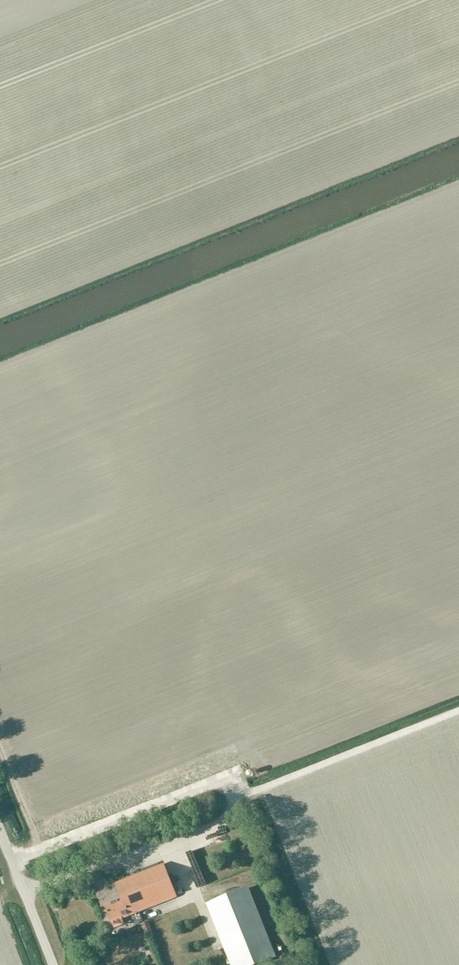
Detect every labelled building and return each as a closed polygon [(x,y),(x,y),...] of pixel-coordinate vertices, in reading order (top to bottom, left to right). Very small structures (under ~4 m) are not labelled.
[(121,897),(104,904),(111,921),(112,921),(114,928),(131,921),(129,916),(177,897),(165,864),(115,884),(121,897)] [(249,887),(206,904),(231,964),(258,964),(277,957),(249,887)] [(152,932),(148,921),(141,924),(146,935),(152,932)]
